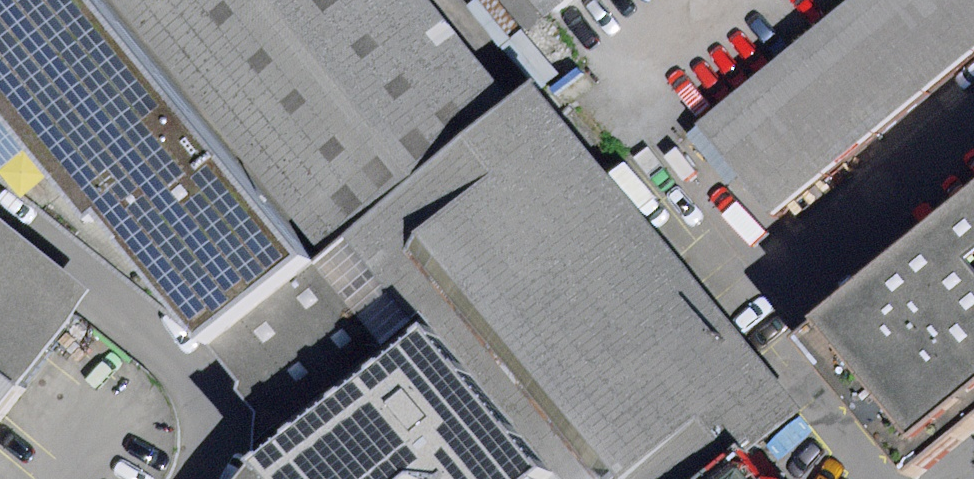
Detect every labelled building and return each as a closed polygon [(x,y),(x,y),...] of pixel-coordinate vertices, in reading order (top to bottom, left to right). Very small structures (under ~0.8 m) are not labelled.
[(304,264),(88,0),(0,0),(0,177),(206,339),(304,264)] [(326,236),(504,90),(429,0),(131,0),(326,236)] [(546,16),(546,15),(565,0),(532,0),(546,16)] [(771,213),(973,48),(973,0),(850,0),(698,124),(698,125),(771,213)] [(734,450),(790,405),(529,84),(342,235),(409,317),(420,309),(542,460),(558,478),(697,478),(734,450)] [(916,478),(973,431),(973,211),(807,349),(916,478)] [(89,287),(0,218),(0,400),(89,287)] [(542,460),(420,309),(409,317),(342,235),(304,264),(206,339),(236,380),(234,391),(254,410),(246,464),(260,478),(389,478),(402,468),(434,474),(438,478),(519,478),(542,460)] [(776,478),(756,478),(734,450),(697,478),(777,478),(776,478)] [(519,478),(558,478),(542,460),(519,478)] [(246,464),(234,478),(260,478),(246,464)]
